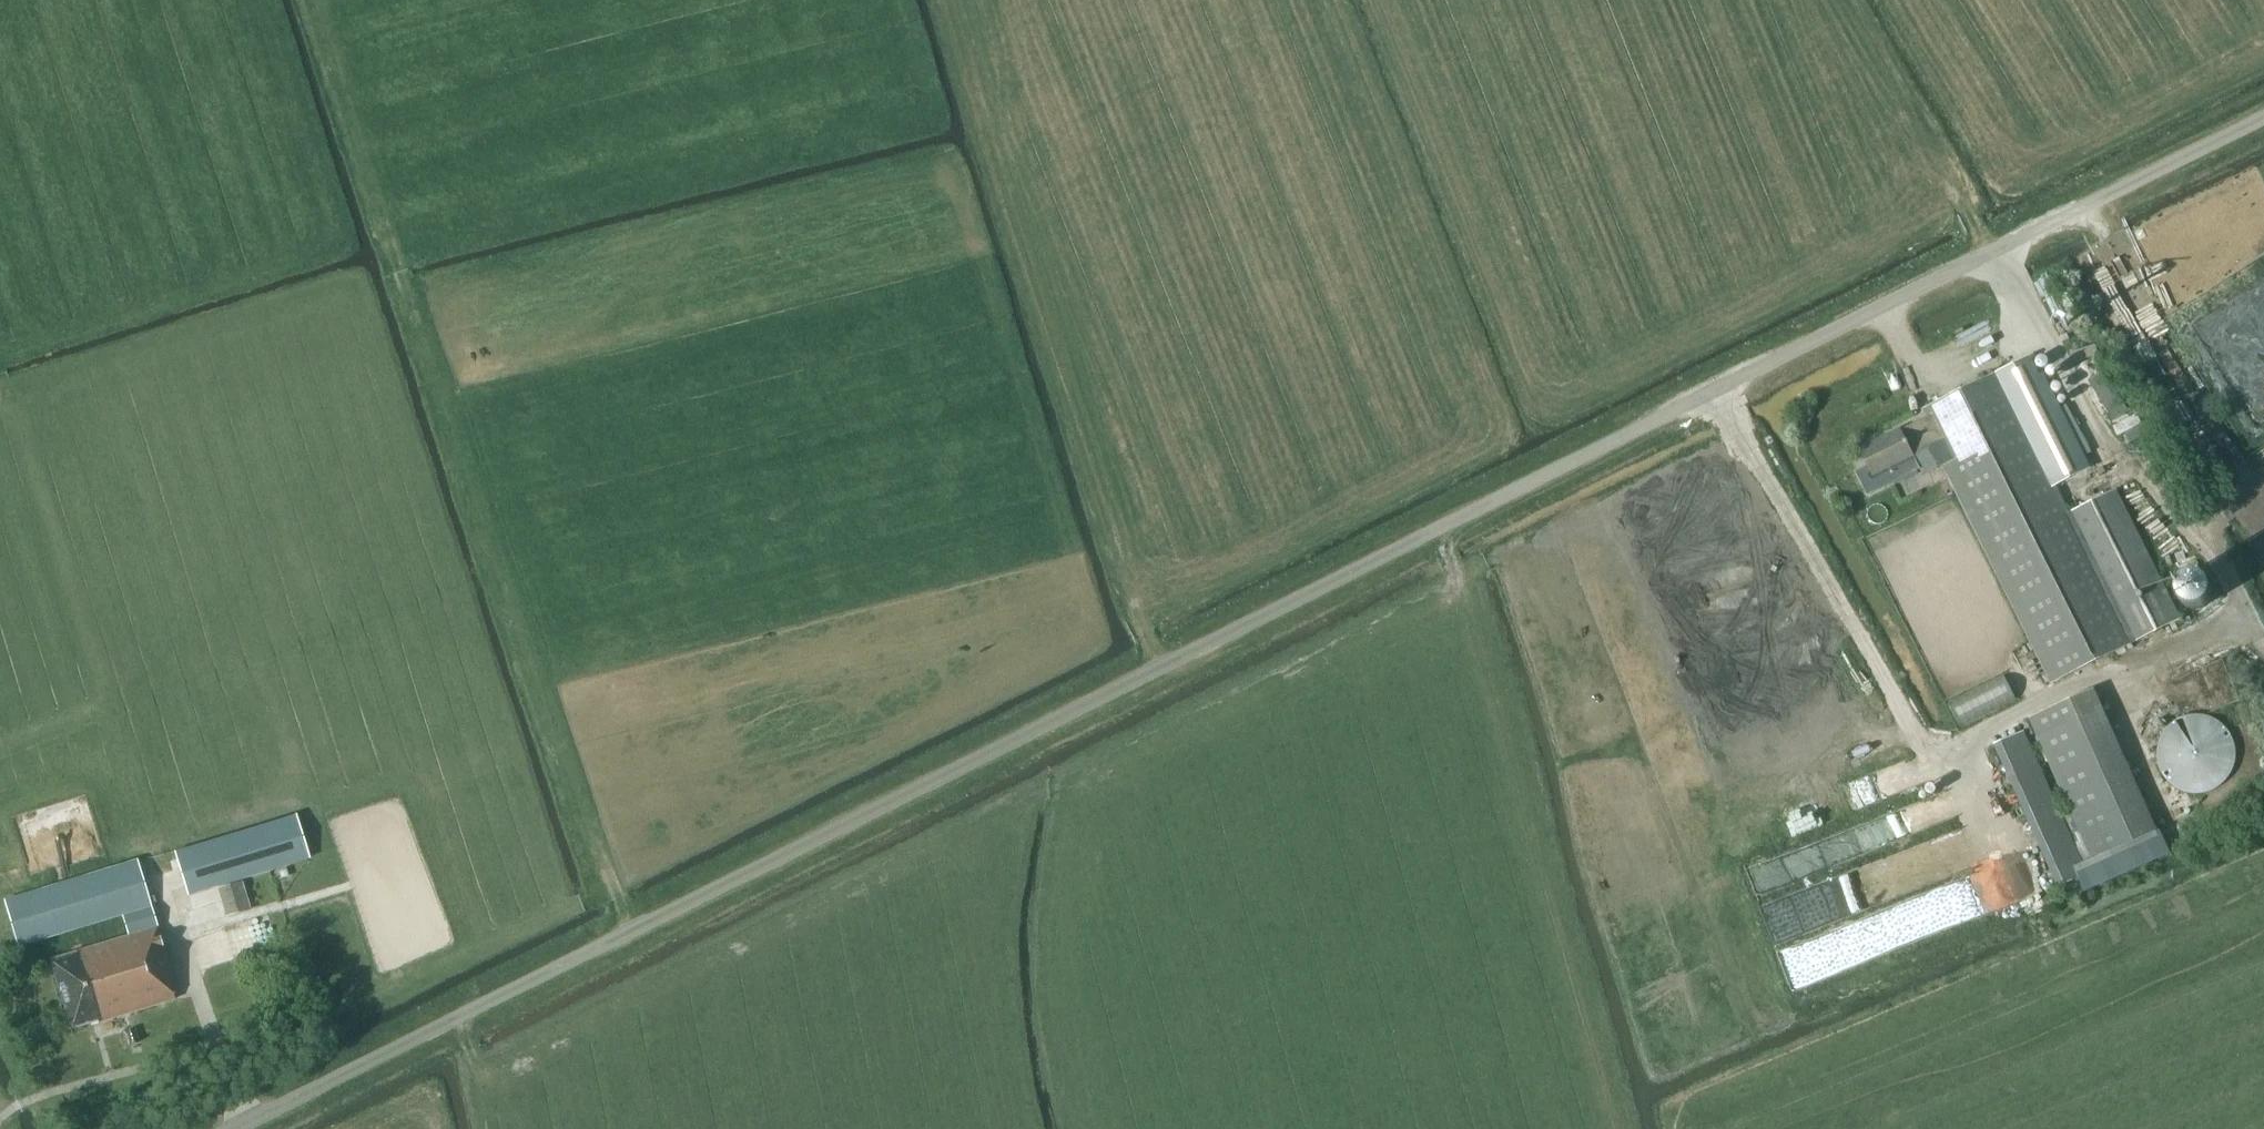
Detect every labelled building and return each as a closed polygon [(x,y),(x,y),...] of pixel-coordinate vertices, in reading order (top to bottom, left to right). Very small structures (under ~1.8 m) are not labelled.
[(2084,470),(2029,358),(1924,410),(1928,419),(1902,432),(1901,429),(1862,449),(1869,464),(1857,470),(1869,492),(1920,467),(1915,456),(1929,450),(1938,467),(1944,465),(2052,684),(2179,621),(2115,491),(2069,514),(2055,485),(2084,470)] [(2204,609),(2207,608),(2208,605),(2210,603),(2211,600),(2211,598),(2211,595),(2211,592),(2210,589),(2208,587),(2206,585),(2204,583),(2202,582),(2199,581),(2196,580),(2194,580),(2191,581),(2188,582),(2186,583),(2184,585),(2182,587),(2180,590),(2179,592),(2179,595),(2179,598),(2180,601),(2181,603),(2182,606),(2184,608),(2186,610),(2188,611),(2191,612),(2194,612),(2197,612),(2199,612),(2202,611),(2204,609)] [(2003,676),(1948,702),(1959,725),(2014,699),(2003,676)] [(2098,694),(2030,721),(2035,732),(1994,748),(2053,894),(2101,875),(2097,864),(2157,839),(2098,694)] [(1933,802),(1838,835),(1846,858),(1896,841),(1899,851),(1941,837),(1935,820),(1939,819),(1933,802)] [(298,814),(177,850),(190,893),(311,857),(298,814)] [(20,944),(123,914),(130,935),(52,958),(73,1027),(97,1020),(98,1022),(174,999),(168,978),(172,977),(137,860),(7,898),(20,944)] [(242,881),(217,889),(224,917),(250,910),(242,881)] [(137,1028),(125,1032),(129,1044),(141,1040),(137,1028)]
